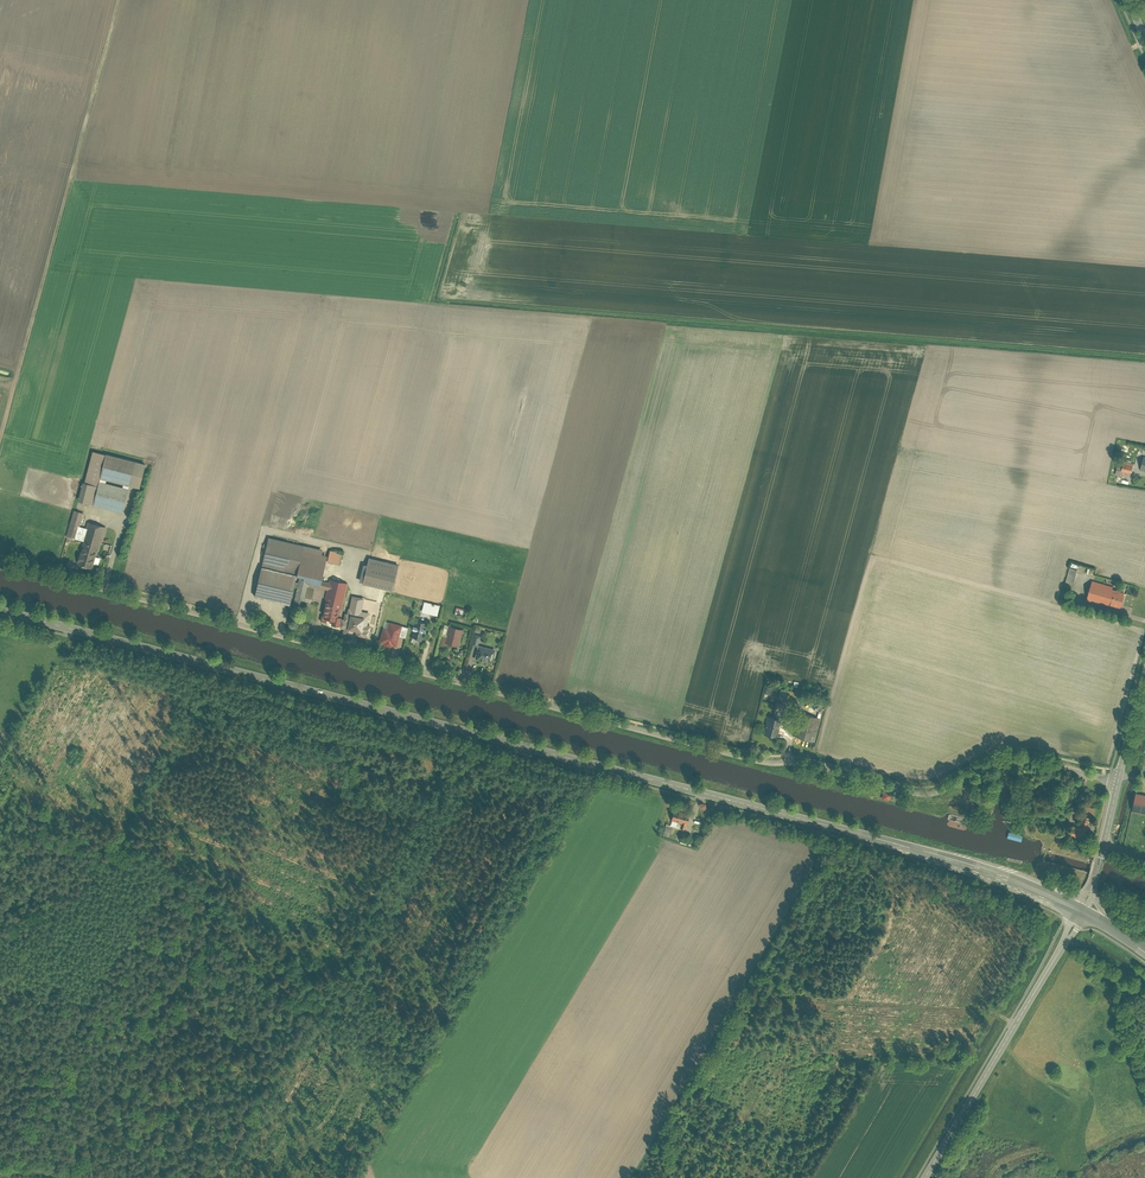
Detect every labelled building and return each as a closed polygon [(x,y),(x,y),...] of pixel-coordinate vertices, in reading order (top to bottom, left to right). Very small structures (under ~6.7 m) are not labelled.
[(108,454),(96,451),(88,480),(100,483),(108,454)] [(148,463),(110,453),(104,477),(142,487),(148,463)] [(1131,478),(1134,464),(1120,460),(1116,474),(1131,478)] [(131,487),(102,480),(96,504),(125,511),(131,487)] [(86,481),(81,500),(95,504),(100,485),(86,481)] [(85,512),(76,510),(70,536),(78,538),(82,525),(85,512)] [(99,555),(106,525),(91,521),(89,527),(86,540),(80,563),(95,567),(98,554),(99,555)] [(86,540),(89,527),(82,525),(78,538),(86,540)] [(272,537),(265,566),(300,574),(307,545),(272,537)] [(307,545),(300,574),(302,575),(311,577),(309,585),(322,588),(324,579),(331,551),(307,545)] [(330,560),(341,563),(344,552),(333,549),(330,560)] [(401,564),(372,557),(370,565),(366,581),(365,582),(395,589),(401,564)] [(300,574),(265,566),(258,595),(293,604),(300,574)] [(1071,567),(1066,581),(1075,583),(1079,569),(1071,567)] [(302,575),(294,604),(303,606),(309,585),(311,577),(302,575)] [(333,624),(342,626),(344,616),(341,615),(349,583),(331,578),(331,581),(329,589),(326,601),(327,601),(322,620),(329,621),(330,618),(334,618),(333,624)] [(329,589),(331,581),(324,579),(322,588),(329,589)] [(1114,587),(1093,580),(1086,601),(1108,607),(1109,604),(1121,608),(1126,592),(1114,588),(1114,587)] [(441,604),(426,601),(424,611),(439,614),(441,604)] [(375,609),(356,605),(349,633),(369,637),(375,609)] [(468,609),(458,606),(456,614),(466,616),(468,609)] [(428,622),(419,620),(418,624),(417,624),(415,629),(417,629),(415,637),(424,639),(425,631),(428,632),(430,627),(427,626),(428,622)] [(402,625),(387,621),(381,642),(397,646),(402,625)] [(464,629),(452,626),(449,636),(447,643),(460,646),(464,629)] [(482,635),(476,633),(474,644),(479,646),(482,635)] [(444,635),(441,645),(446,647),(447,643),(449,636),(444,635)] [(497,648),(480,644),(477,658),(493,663),(497,648)] [(794,690),(782,687),(780,696),(792,699),(794,690)] [(800,712),(794,735),(815,740),(821,718),(800,712)] [(782,719),(770,716),(766,733),(778,736),(782,719)] [(888,800),(890,793),(883,792),(881,798),(888,800)] [(1137,793),(1132,811),(1144,814),(1144,795),(1137,793)] [(692,813),(676,808),(673,819),(684,822),(683,826),(688,827),(692,813)] [(1084,815),(1083,826),(1076,825),(1074,834),(1088,836),(1091,816),(1084,815)] [(1024,828),(1009,824),(1007,830),(1022,835),(1024,828)]
